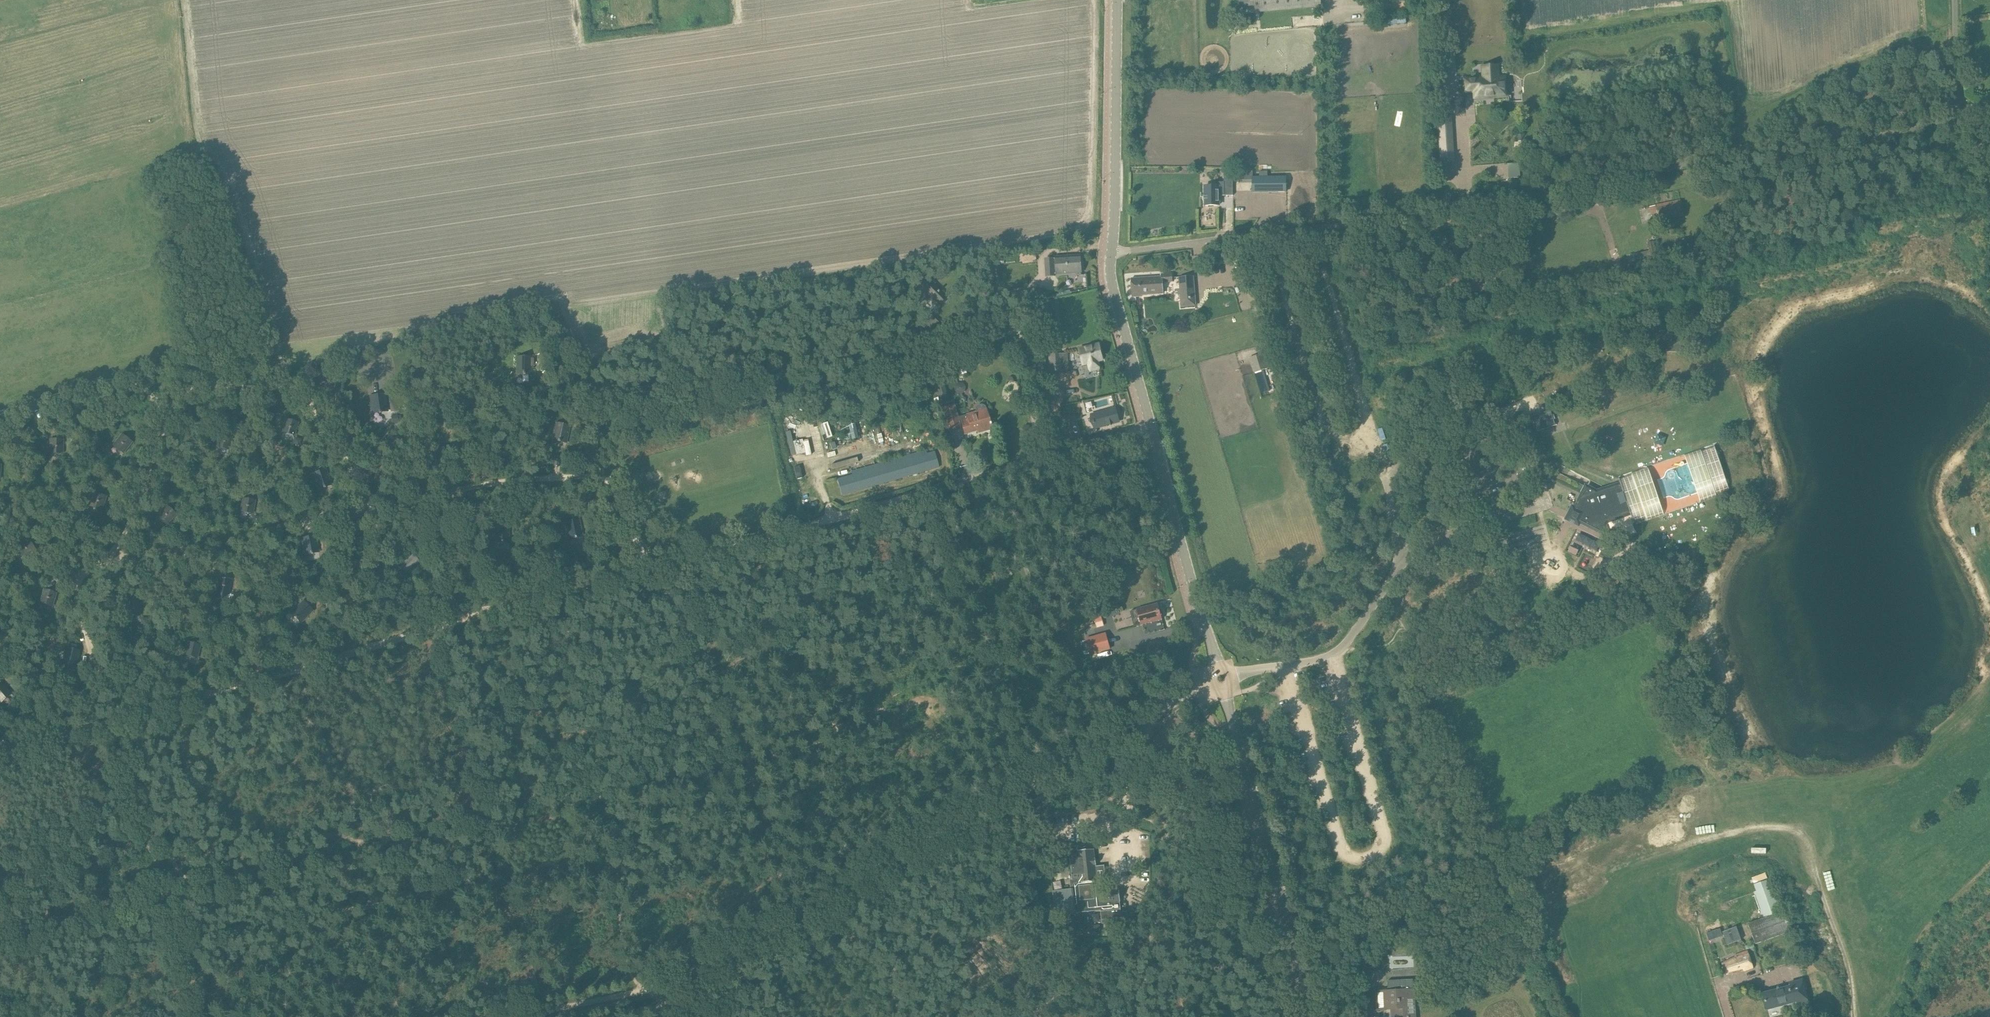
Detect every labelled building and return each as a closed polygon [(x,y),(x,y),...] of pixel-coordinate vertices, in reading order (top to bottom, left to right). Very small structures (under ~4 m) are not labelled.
[(1321,0),(1240,0),(1241,14),(1321,6),(1321,0)] [(1476,79),(1465,79),(1465,92),(1477,91),(1478,97),(1486,97),(1485,91),(1493,91),(1494,95),(1494,96),(1506,96),(1505,80),(1500,81),(1499,81),(1498,81),(1498,73),(1484,74),(1484,78),(1482,78),(1482,82),(1476,82),(1476,79)] [(1500,136),(1485,137),(1486,173),(1502,172),(1500,136)] [(1454,162),(1453,138),(1440,139),(1441,163),(1454,162)] [(1253,193),(1287,192),(1286,176),(1253,176),(1252,176),(1252,178),(1253,193)] [(1233,178),(1233,177),(1224,177),(1224,182),(1218,182),(1218,186),(1205,186),(1205,205),(1219,205),(1219,195),(1233,195),(1233,178)] [(1681,200),(1650,206),(1652,215),(1658,214),(1659,220),(1684,215),(1681,200)] [(1648,250),(1637,252),(1639,259),(1657,255),(1654,241),(1647,243),(1648,250)] [(1081,272),(1080,256),(1056,257),(1056,258),(1046,259),(1047,276),(1055,275),(1055,273),(1081,272)] [(1162,277),(1132,279),(1132,296),(1141,296),(1141,295),(1158,293),(1158,292),(1163,292),(1163,282),(1173,281),(1172,273),(1162,274),(1162,277)] [(1197,306),(1194,276),(1179,277),(1181,307),(1197,306)] [(1221,299),(1221,288),(1208,289),(1209,299),(1221,299)] [(939,323),(932,314),(923,321),(930,330),(939,323)] [(1667,351),(1683,352),(1687,344),(1681,339),(1667,349),(1667,351)] [(1100,344),(1079,349),(1083,365),(1089,363),(1090,369),(1099,367),(1098,361),(1103,359),(1100,344)] [(1269,368),(1264,353),(1250,358),(1254,372),(1269,368)] [(532,356),(517,356),(517,373),(532,373),(532,356)] [(932,381),(938,404),(950,401),(943,377),(932,381)] [(387,410),(385,393),(370,395),(373,412),(387,410)] [(975,412),(958,416),(955,404),(942,408),(949,431),(962,427),(965,434),(981,429),(982,432),(992,429),(986,408),(984,406),(982,405),(979,405),(977,407),(975,409),(975,412)] [(1091,404),(1068,409),(1071,425),(1084,422),(1085,429),(1096,427),(1091,404)] [(1117,407),(1094,413),(1098,427),(1120,421),(1118,414),(1119,414),(1117,407)] [(1530,417),(1536,432),(1556,425),(1551,410),(1530,417)] [(299,423),(286,419),(282,431),(295,435),(299,423)] [(571,425),(556,422),(553,438),(567,441),(571,425)] [(856,423),(850,424),(852,439),(859,438),(856,423)] [(132,442),(122,434),(113,445),(124,453),(132,442)] [(232,437),(220,434),(217,446),(229,449),(232,437)] [(64,439),(50,439),(50,453),(63,453),(64,439)] [(1730,491),(1714,445),(1714,446),(1619,478),(1619,477),(1618,478),(1621,484),(1597,492),(1586,487),(1572,514),(1574,519),(1578,521),(1590,527),(1629,514),(1631,514),(1632,519),(1634,523),(1634,522),(1729,490),(1729,491),(1730,491)] [(939,467),(935,451),(838,479),(842,495),(939,467)] [(326,468),(312,473),(317,488),(323,486),(324,488),(326,487),(325,486),(331,484),(326,468)] [(107,496),(94,492),(90,505),(103,510),(107,496)] [(256,500),(243,497),(240,511),(253,513),(256,500)] [(177,514),(167,505),(157,515),(167,524),(177,514)] [(583,534),(579,518),(564,522),(568,538),(583,534)] [(510,541),(509,524),(495,524),(495,541),(510,541)] [(1576,542),(1599,549),(1602,540),(1578,533),(1576,542)] [(319,551),(316,534),(301,537),(304,553),(319,551)] [(36,550),(28,539),(17,547),(25,558),(36,550)] [(1569,551),(1577,555),(1580,547),(1572,544),(1569,551)] [(421,561),(410,551),(399,564),(410,574),(421,561)] [(232,580),(219,578),(217,591),(229,593),(232,580)] [(57,593),(44,589),(40,602),(53,606),(57,593)] [(314,610),(304,600),(292,611),(302,622),(314,610)] [(141,603),(128,602),(127,615),(140,616),(141,603)] [(1162,619),(1158,604),(1137,609),(1130,611),(1132,619),(1139,617),(1141,624),(1162,619)] [(1111,606),(1111,616),(1121,615),(1120,605),(1111,606)] [(1102,616),(1095,618),(1097,627),(1104,625),(1102,616)] [(1091,637),(1086,639),(1091,654),(1110,649),(1105,633),(1092,637),(1091,637)] [(201,645),(188,642),(185,654),(197,657),(201,645)] [(67,648),(64,661),(77,664),(80,651),(67,648)] [(0,683),(0,701),(10,692),(2,682),(0,683)] [(1070,855),(1071,864),(1072,868),(1072,870),(1071,870),(1072,879),(1070,879),(1071,889),(1072,889),(1074,905),(1078,905),(1081,905),(1095,903),(1098,903),(1100,902),(1099,891),(1107,890),(1106,879),(1104,865),(1096,866),(1095,865),(1097,864),(1096,858),(1095,858),(1094,850),(1094,849),(1078,851),(1078,852),(1079,854),(1070,855)] [(1767,872),(1752,876),(1754,882),(1769,878),(1767,872)] [(1782,912),(1770,878),(1753,884),(1756,891),(1753,892),(1763,918),(1747,923),(1748,925),(1755,945),(1791,931),(1784,911),(1782,912)] [(1119,889),(1107,890),(1099,891),(1100,902),(1102,923),(1113,922),(1112,918),(1116,918),(1115,910),(1121,909),(1120,901),(1121,901),(1119,888),(1119,889)] [(1053,891),(1056,916),(1074,914),(1074,905),(1072,889),(1071,889),(1053,891)] [(1080,935),(1102,933),(1100,913),(1077,915),(1080,935)] [(1722,932),(1727,944),(1735,942),(1730,929),(1722,932)] [(1753,968),(1747,950),(1738,953),(1739,956),(1723,964),(1725,973),(1744,969),(1744,971),(1753,968)] [(1531,964),(1526,955),(1513,962),(1517,970),(1531,964)] [(1413,979),(1388,980),(1388,991),(1387,991),(1388,999),(1385,999),(1386,1009),(1395,1008),(1395,1016),(1415,1016),(1415,1013),(1408,1014),(1407,999),(1414,998),(1413,979)] [(1807,1001),(1802,980),(1790,983),(1790,986),(1763,993),(1766,1006),(1778,1003),(1779,1006),(1797,1001),(1797,1004),(1807,1001)]
